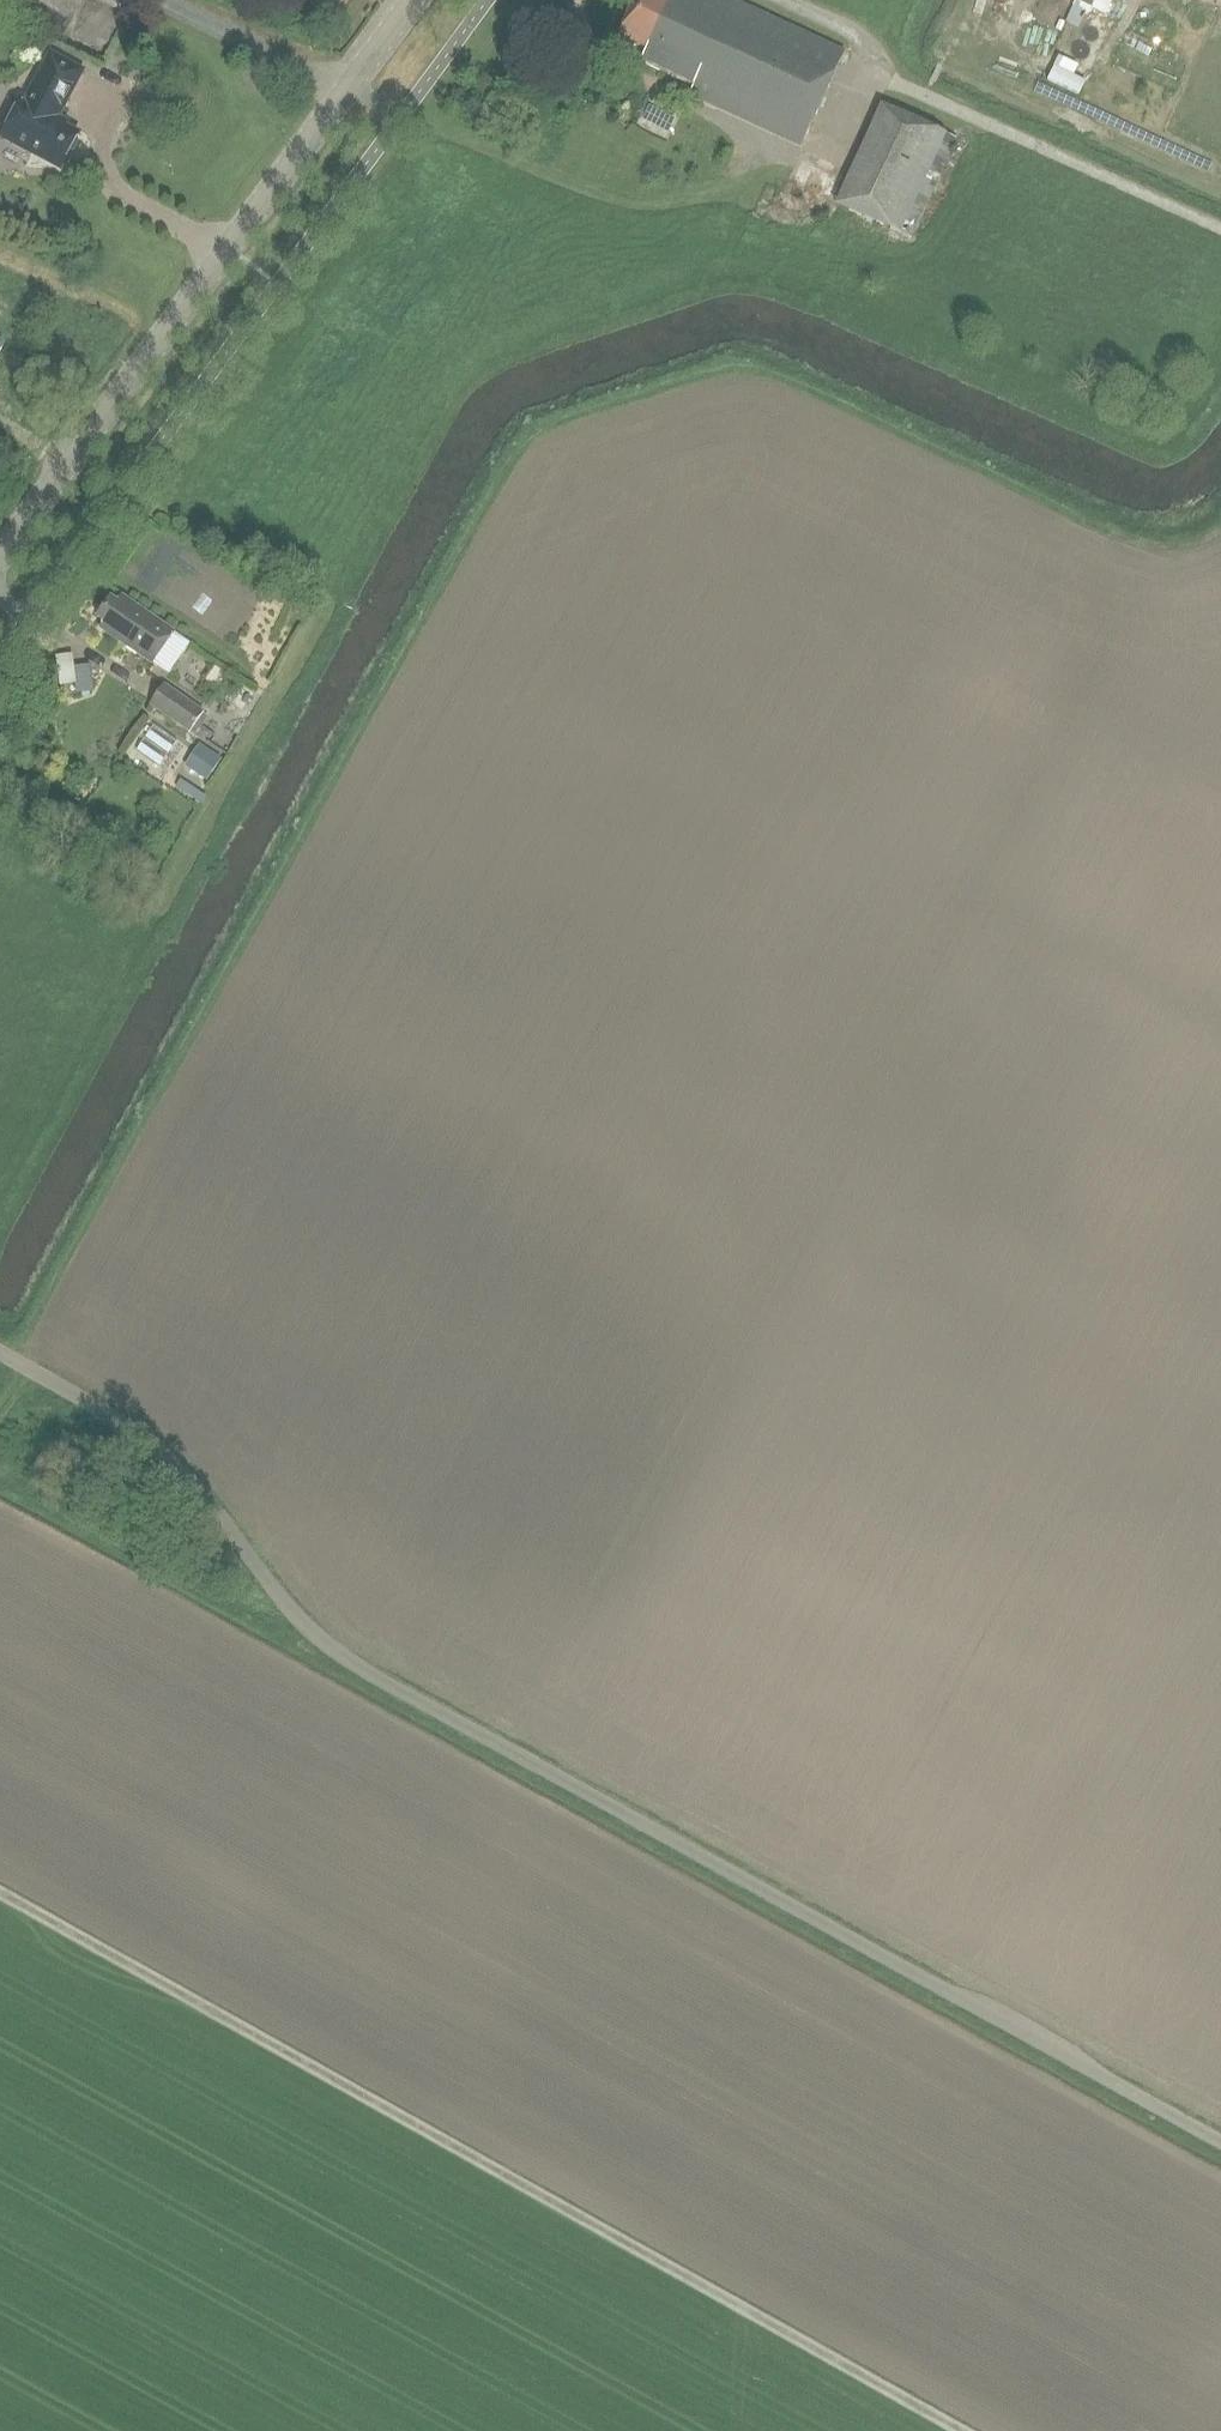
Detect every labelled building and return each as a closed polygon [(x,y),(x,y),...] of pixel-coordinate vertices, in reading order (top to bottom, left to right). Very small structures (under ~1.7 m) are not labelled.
[(343,0),(315,0),(336,12),(343,0)] [(845,49),(737,0),(637,0),(619,39),(646,51),(641,62),(692,86),(689,93),(802,145),(845,49)] [(1073,6),(1090,14),(1096,0),(1076,0),(1073,6)] [(1,137),(60,169),(69,152),(74,151),(78,144),(76,139),(78,135),(59,125),(57,119),(82,72),(50,55),(25,101),(21,99),(1,137)] [(831,203),(914,237),(956,133),(873,99),(831,203)] [(100,625),(153,662),(174,633),(121,595),(115,603),(110,599),(99,615),(104,619),(100,625)] [(164,685),(150,705),(189,732),(196,722),(203,712),(164,685)] [(196,722),(189,732),(194,736),(201,726),(196,722)] [(154,726),(136,753),(159,767),(176,740),(154,726)] [(199,745),(184,767),(207,782),(221,760),(199,745)]
